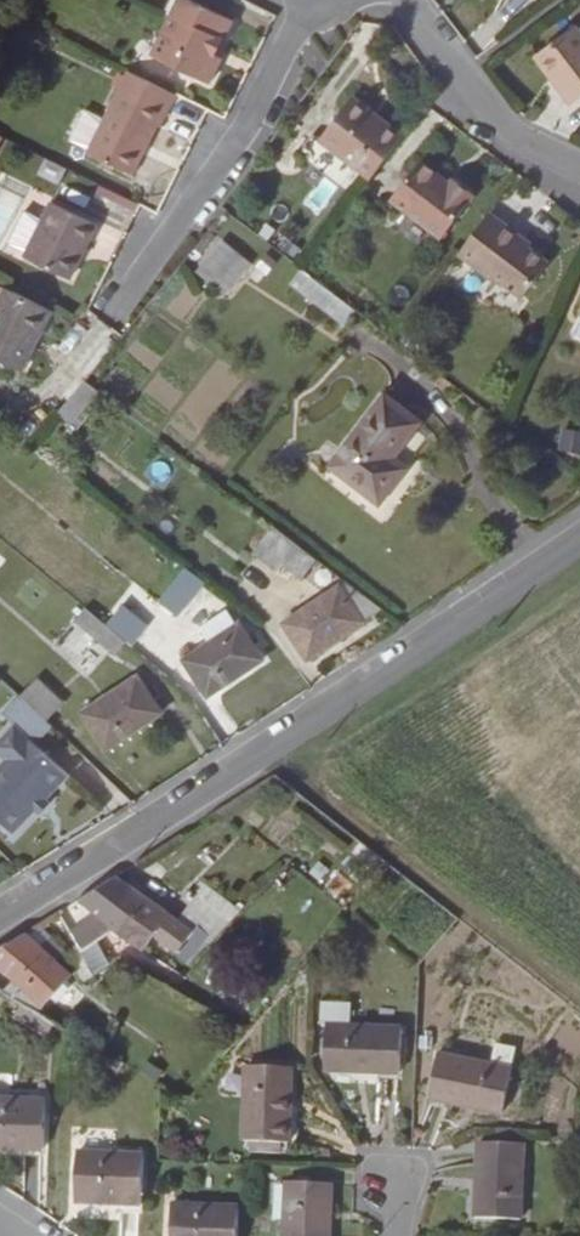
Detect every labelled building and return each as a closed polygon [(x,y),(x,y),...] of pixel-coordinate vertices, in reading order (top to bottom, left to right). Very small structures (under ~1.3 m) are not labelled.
[(215,37),(222,40),(232,20),(191,0),(179,0),(152,54),(208,84),(222,59),(215,55),(208,51),(215,37)] [(575,27),(535,56),(571,107),(579,100),(579,32),(575,27)] [(222,40),(215,37),(208,51),(215,55),(222,40)] [(177,95),(129,71),(88,152),(134,175),(158,126),(161,127),(177,95)] [(370,179),(403,136),(352,98),(320,141),(370,179)] [(450,184),(421,161),(391,201),(442,239),(475,195),(453,179),(450,184)] [(97,225),(52,203),(25,258),(70,280),(97,225)] [(520,236),(490,213),(458,254),(493,281),(495,278),(522,298),(549,263),(518,240),(520,236)] [(211,284),(237,252),(224,241),(198,273),(211,284)] [(224,294),(249,262),(237,252),(211,284),(224,294)] [(300,270),(288,285),(342,326),(354,310),(300,270)] [(6,288),(0,300),(0,360),(22,371),(52,311),(6,288)] [(85,382),(57,414),(76,430),(105,396),(85,382)] [(420,423),(385,396),(332,466),(380,503),(406,468),(393,458),(420,423)] [(561,428),(557,449),(579,453),(579,432),(561,428)] [(316,560),(274,527),(254,554),(277,571),(283,564),(302,578),(316,560)] [(322,561),(307,578),(324,594),(340,578),(322,561)] [(184,566),(158,601),(178,615),(204,581),(184,566)] [(307,659),(362,623),(381,610),(346,581),(283,623),(307,659)] [(123,605),(106,625),(126,641),(131,645),(148,625),(123,605)] [(74,621),(115,654),(126,641),(106,625),(96,617),(85,608),(74,621)] [(263,659),(239,623),(183,660),(207,696),(263,659)] [(137,676),(81,713),(106,749),(161,712),(137,676)] [(38,678),(20,696),(47,721),(64,704),(38,678)] [(47,721),(20,696),(3,714),(15,725),(36,745),(54,728),(47,721)] [(15,725),(0,741),(0,750),(9,759),(0,769),(0,820),(14,833),(36,810),(47,799),(69,776),(36,745),(15,725)] [(40,815),(51,804),(47,799),(36,810),(40,815)] [(115,930),(117,932),(128,917),(117,906),(131,887),(115,875),(79,899),(94,913),(87,923),(108,939),(115,930)] [(177,919),(131,887),(117,906),(128,917),(117,932),(144,950),(153,937),(187,962),(208,937),(214,942),(238,913),(204,885),(195,896),(188,905),(177,919)] [(188,890),(181,899),(188,905),(195,896),(188,890)] [(0,945),(0,968),(14,979),(3,990),(23,1002),(39,1012),(71,976),(57,962),(66,953),(38,924),(10,940),(0,945)] [(108,966),(91,936),(77,944),(82,953),(95,974),(108,966)] [(95,974),(82,953),(69,960),(82,982),(95,974)] [(351,1003),(322,1001),(321,1024),(326,1024),(324,1069),(400,1073),(402,1027),(350,1025),(351,1003)] [(47,1036),(55,1022),(39,1012),(23,1002),(15,1017),(47,1036)] [(491,1064),(438,1053),(429,1098),(504,1112),(516,1047),(495,1043),(491,1064)] [(291,1068),(246,1066),(242,1141),(288,1143),(291,1068)] [(0,1097),(0,1147),(43,1149),(46,1100),(0,1097)] [(475,1218),(520,1220),(523,1144),(478,1142),(475,1218)] [(143,1156),(77,1153),(75,1202),(141,1204),(143,1156)] [(285,1182),(283,1235),(329,1235),(330,1184),(285,1182)] [(171,1205),(170,1235),(237,1235),(238,1208),(171,1205)]
